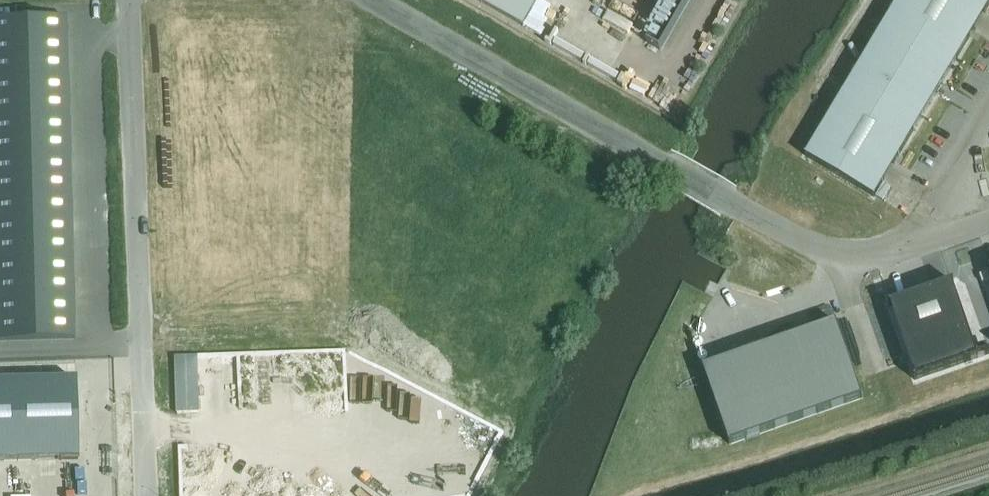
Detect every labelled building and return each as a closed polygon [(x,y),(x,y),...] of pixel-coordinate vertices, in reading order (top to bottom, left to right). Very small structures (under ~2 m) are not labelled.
[(542,0),(480,0),(528,26),(542,0)] [(806,156),(874,197),(988,5),(988,0),(899,0),(806,156)] [(530,24),(539,30),(550,10),(541,5),(530,24)] [(0,20),(0,341),(74,340),(67,19),(0,20)] [(954,282),(889,305),(889,306),(891,305),(916,378),(914,379),(915,380),(988,354),(988,352),(985,354),(982,345),(975,348),(953,284),(954,283),(954,282)] [(863,398),(836,322),(703,368),(730,445),(863,398)] [(78,460),(76,380),(0,382),(0,462),(78,460)]
